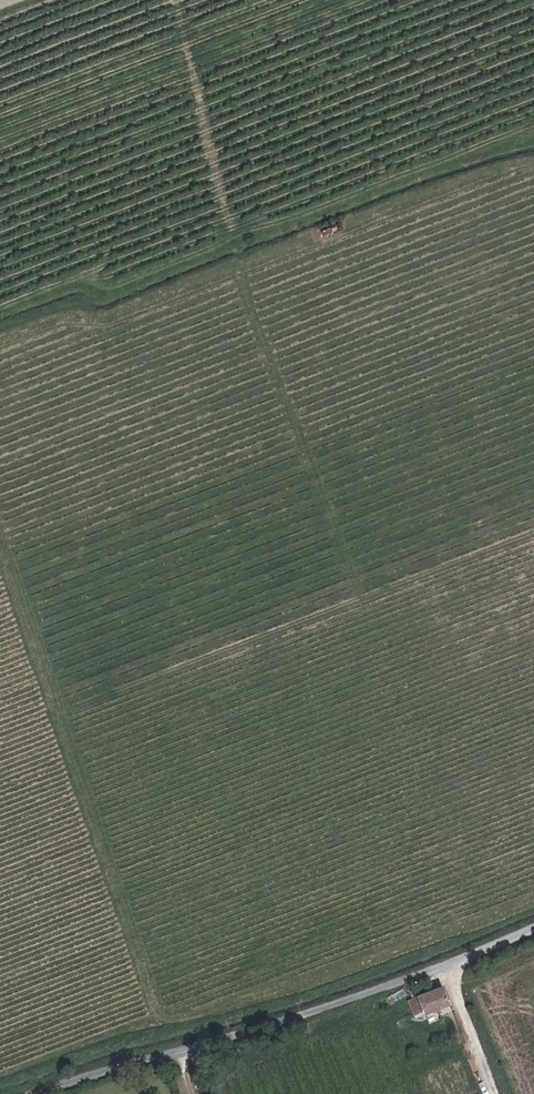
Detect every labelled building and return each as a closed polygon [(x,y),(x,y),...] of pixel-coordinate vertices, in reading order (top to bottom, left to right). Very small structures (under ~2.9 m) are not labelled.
[(447,1005),(440,988),(424,994),(423,990),(416,992),(419,1001),(410,1004),(413,1013),(422,1011),(424,1014),(446,1006),(447,1005)]
